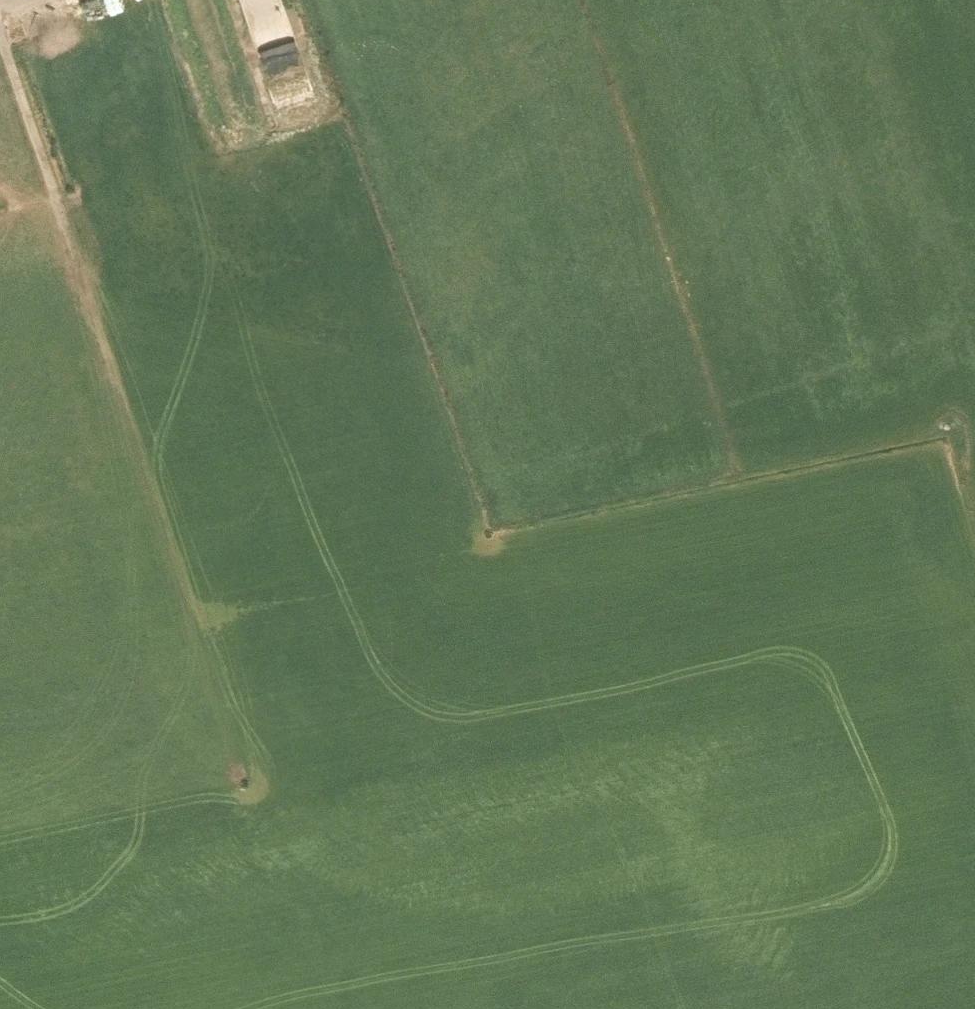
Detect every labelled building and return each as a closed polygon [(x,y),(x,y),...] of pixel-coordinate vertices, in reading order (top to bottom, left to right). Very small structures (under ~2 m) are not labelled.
[(120,38),(131,24),(123,17),(112,31),(120,38)]
